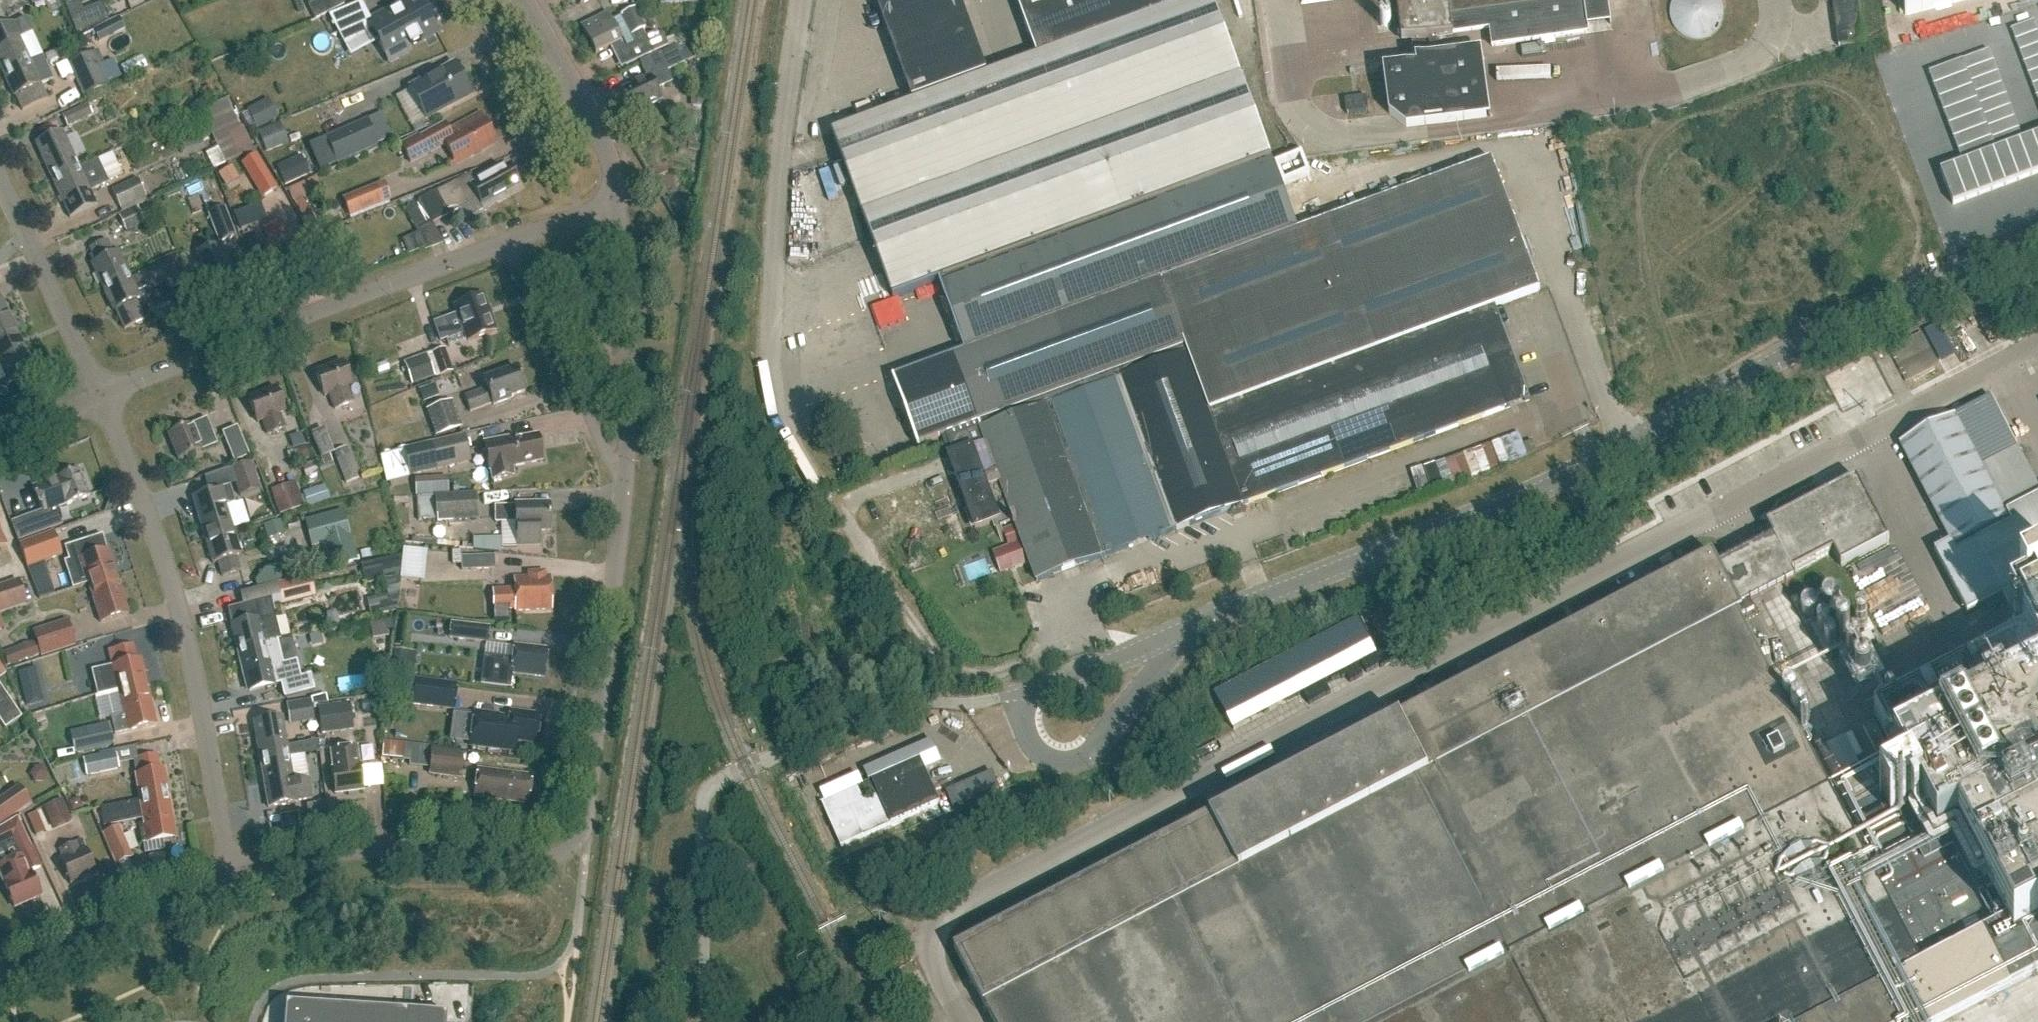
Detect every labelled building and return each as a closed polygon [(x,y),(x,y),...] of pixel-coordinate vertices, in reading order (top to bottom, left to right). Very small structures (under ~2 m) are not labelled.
[(65,5),(77,35),(111,21),(103,2),(84,10),(80,0),(79,0),(65,5)] [(344,4),(342,0),(317,0),(308,5),(315,19),(344,4)] [(419,0),(409,0),(371,20),(361,3),(329,16),(344,45),(372,31),(384,54),(406,43),(409,48),(437,33),(419,0)] [(1541,290),(1493,159),(1298,230),(1272,161),(1253,109),(1246,88),(1214,0),(1197,0),(1125,26),(1039,58),(833,133),(837,143),(839,148),(894,299),(930,286),(943,282),(968,351),(956,356),(895,378),(911,420),(906,422),(910,433),(914,432),(919,445),(943,436),(950,456),(948,456),(973,522),(975,529),(993,522),(995,528),(1012,522),(1014,526),(1017,525),(1022,540),(1030,561),(1037,581),(1103,556),(1177,530),(1232,510),(1234,516),(1242,513),(1240,507),(1243,505),(1507,409),(1529,400),(1512,354),(1499,317),(1495,307),(1541,290)] [(911,99),(987,71),(961,0),(875,0),(911,99)] [(1077,0),(1017,0),(1024,19),(1077,0)] [(1125,26),(1115,0),(1077,0),(1024,19),(1039,58),(1125,26)] [(1197,0),(1115,0),(1125,26),(1197,0)] [(1403,42),(1453,34),(1490,29),(1492,47),(1589,33),(1588,27),(1612,24),(1608,0),(1397,0),(1403,42)] [(1672,31),(1711,29),(1710,0),(1670,0),(1672,31)] [(1838,46),(1863,43),(1857,0),(1832,0),(1838,46)] [(653,53),(667,46),(669,51),(677,48),(680,47),(679,46),(675,36),(665,39),(663,35),(655,33),(646,37),(643,30),(645,28),(634,8),(621,15),(622,16),(611,21),(607,14),(582,26),(596,53),(615,43),(626,65),(653,53)] [(2013,30),(2017,41),(2037,34),(2037,30),(2035,22),(2013,30)] [(4,74),(30,61),(13,24),(0,30),(0,66),(4,74)] [(2017,41),(2021,53),(2037,46),(2037,34),(2017,41)] [(679,46),(680,47),(677,48),(684,62),(695,57),(690,44),(679,46)] [(2021,53),(2025,64),(2037,59),(2037,46),(2021,53)] [(685,63),(684,62),(677,48),(669,51),(659,55),(640,63),(647,77),(622,89),(633,113),(660,100),(655,89),(671,82),(667,71),(685,63)] [(114,58),(118,67),(138,58),(134,49),(114,58)] [(1390,114),(1408,128),(1486,116),(1476,49),(1416,58),(1417,64),(1384,69),(1390,114)] [(1991,51),(1964,61),(1968,72),(1995,62),(1991,51)] [(83,97),(108,86),(92,52),(68,63),(83,97)] [(42,56),(30,61),(4,74),(14,97),(16,97),(23,111),(48,99),(41,85),(53,79),(42,56)] [(2025,64),(2029,75),(2037,72),(2037,59),(2025,64)] [(1964,61),(1931,74),(1935,87),(1969,74),(1968,72),(1964,61)] [(1995,62),(1968,72),(1969,74),(1973,84),(1999,74),(1995,62)] [(425,118),(470,94),(455,66),(410,89),(425,118)] [(2029,75),(2034,86),(2037,85),(2037,72),(2029,75)] [(224,81),(230,92),(243,85),(237,74),(224,81)] [(1969,74),(1935,87),(1940,100),(1974,87),(1973,84),(1969,74)] [(1999,74),(1973,84),(1974,87),(1977,95),(2003,85),(1999,74)] [(387,93),(405,121),(420,112),(402,84),(387,93)] [(2003,85),(1977,95),(1979,100),(1981,106),(2007,96),(2003,85)] [(1974,87),(1940,100),(1945,113),(1979,100),(1977,95),(1974,87)] [(2007,96),(1981,106),(1984,113),(1985,117),(2012,107),(2007,96)] [(1368,97),(1346,99),(1347,114),(1370,111),(1368,97)] [(1979,100),(1945,113),(1950,126),(1984,113),(1981,106),(1979,100)] [(67,127),(92,115),(87,103),(61,115),(67,127)] [(2012,107),(1985,117),(1989,127),(1989,128),(2016,119),(2012,107)] [(496,142),(481,113),(448,130),(444,124),(419,138),(418,136),(401,145),(411,163),(445,144),(456,164),(496,142)] [(1984,113),(1950,126),(1955,139),(1989,127),(1985,117),(1984,113)] [(336,163),(378,145),(367,119),(324,137),(336,163)] [(2016,119),(1989,128),(1993,139),(1994,140),(2020,130),(2016,119)] [(236,120),(218,127),(225,146),(243,139),(236,120)] [(257,133),(265,152),(280,146),(272,127),(257,133)] [(1989,127),(1955,139),(1960,151),(1993,139),(1989,128),(1989,127)] [(2020,130),(1994,140),(1998,151),(2007,147),(2020,143),(2024,141),(2020,130)] [(53,180),(79,168),(62,131),(36,143),(53,180)] [(2020,143),(2033,176),(2037,174),(2037,150),(2033,138),(2024,141),(2020,143)] [(1993,139),(1960,151),(1964,164),(1968,162),(1981,157),(1994,152),(1998,151),(1994,140),(1993,139)] [(2020,143),(2007,147),(2020,181),(2033,176),(2020,143)] [(1998,151),(1994,152),(2007,186),(2020,181),(2007,147),(1998,151)] [(1994,152),(1981,157),(1994,191),(2007,186),(1994,152)] [(262,198),(277,189),(256,155),(241,163),(262,198)] [(276,167),(284,186),(307,176),(299,157),(276,167)] [(1981,157),(1968,162),(1981,196),(1994,191),(1981,157)] [(79,168),(53,180),(71,218),(97,206),(90,191),(109,183),(98,159),(80,168),(79,168)] [(225,159),(211,167),(220,183),(234,176),(225,159)] [(1964,164),(1955,167),(1967,201),(1981,196),(1968,162),(1964,164)] [(519,186),(508,166),(476,183),(471,174),(419,202),(431,224),(479,199),(484,208),(505,197),(503,194),(519,186)] [(1955,167),(1942,172),(1954,206),(1967,201),(1955,167)] [(121,209),(147,198),(137,178),(112,190),(121,209)] [(349,217),(391,200),(384,181),(342,198),(349,217)] [(126,231),(145,223),(138,207),(118,216),(126,231)] [(219,242),(235,236),(224,207),(208,213),(219,242)] [(287,235),(282,221),(264,227),(270,242),(264,243),(274,268),(302,258),(292,233),(287,235)] [(442,244),(433,227),(403,241),(410,254),(425,248),(426,250),(432,248),(432,247),(442,244)] [(103,288),(129,275),(118,251),(114,254),(108,240),(90,248),(97,262),(92,264),(103,288)] [(221,260),(216,246),(198,253),(203,267),(198,269),(208,294),(236,283),(226,258),(221,260)] [(177,256),(130,277),(129,275),(103,288),(114,311),(118,309),(125,323),(142,315),(136,301),(140,299),(137,291),(145,288),(147,293),(167,284),(170,291),(189,282),(177,256)] [(468,340),(495,331),(482,295),(455,304),(458,313),(433,322),(440,341),(465,332),(468,340)] [(14,324),(3,301),(2,301),(0,297),(0,330),(14,324)] [(8,382),(35,369),(14,324),(0,330),(0,364),(8,382)] [(440,376),(453,371),(445,349),(431,353),(440,376)] [(412,385),(434,377),(427,354),(403,362),(412,385)] [(352,403),(346,388),(351,386),(342,362),(315,372),(324,397),(329,395),(335,409),(352,403)] [(493,406),(511,399),(510,397),(524,392),(515,367),(484,379),(487,388),(464,396),(470,411),(493,403),(493,406)] [(285,429),(280,414),(284,412),(275,388),(248,398),(257,423),(262,421),(268,435),(285,429)] [(435,436),(461,427),(452,400),(425,410),(435,436)] [(1830,792),(1951,1017),(2037,972),(2037,491),(2015,447),(1980,465),(1954,415),(1900,444),(1951,543),(1935,551),(1967,613),(2002,595),(2011,613),(2010,613),(2023,637),(1874,714),(1896,756),(1873,768),(1873,769),(1830,792)] [(217,444),(207,419),(192,426),(192,425),(168,435),(178,460),(202,450),(217,444)] [(222,433),(234,463),(249,457),(237,427),(222,433)] [(543,462),(538,435),(516,439),(515,437),(484,442),(489,471),(490,471),(492,480),(513,477),(512,467),(543,462)] [(468,461),(462,438),(404,451),(409,474),(468,461)] [(286,451),(299,492),(320,486),(315,469),(314,469),(306,444),(286,451)] [(346,484),(358,479),(345,447),(334,452),(346,484)] [(239,496),(260,489),(251,461),(230,469),(239,496)] [(42,513),(10,524),(17,543),(49,531),(43,514),(64,506),(65,506),(89,497),(79,470),(54,479),(55,480),(32,488),(42,513)] [(1856,480),(1766,527),(1773,539),(1792,575),(1833,553),(1841,568),(1889,543),(1856,480)] [(278,514),(304,506),(296,482),(270,490),(278,514)] [(193,498),(206,540),(233,531),(226,508),(236,505),(230,486),(193,498)] [(436,517),(477,515),(475,493),(435,496),(436,517)] [(549,532),(548,504),(516,505),(516,506),(496,507),(496,522),(516,522),(517,532),(518,532),(518,546),(538,546),(538,532),(549,532)] [(355,560),(343,510),(305,520),(311,546),(325,543),(329,556),(337,554),(340,564),(355,560)] [(454,539),(488,538),(488,529),(454,531),(454,539)] [(233,531),(206,540),(214,564),(218,563),(223,577),(241,572),(236,557),(241,556),(233,531)] [(54,533),(22,545),(29,565),(30,567),(46,561),(62,555),(54,533)] [(75,589),(89,585),(116,576),(108,551),(107,551),(102,536),(66,547),(66,548),(71,562),(66,563),(66,564),(74,589),(75,589)] [(1951,1017),(1830,792),(1737,613),(1740,612),(1739,610),(1795,580),(1773,539),(1717,568),(1711,556),(1422,706),(957,949),(995,1021),(1942,1021),(1951,1017)] [(1007,545),(1015,566),(1030,561),(1022,540),(1007,545)] [(399,579),(400,579),(424,581),(427,551),(403,549),(403,554),(402,554),(399,579)] [(399,593),(400,579),(399,579),(402,554),(360,564),(365,583),(385,580),(387,594),(367,598),(370,616),(398,610),(399,593)] [(495,555),(461,557),(461,570),(495,569),(495,555)] [(545,577),(545,572),(528,573),(528,577),(514,578),(514,589),(492,590),(494,621),(509,621),(509,610),(515,610),(515,611),(552,610),(550,577),(545,577)] [(282,604),(316,595),(312,575),(286,581),(286,582),(277,585),(282,604)] [(116,576),(89,585),(101,623),(128,615),(116,576)] [(27,604),(18,580),(0,586),(0,613),(27,604)] [(244,595),(262,590),(259,581),(241,587),(244,595)] [(1888,594),(1863,607),(1869,620),(1895,607),(1888,594)] [(237,651),(266,643),(277,641),(281,640),(271,600),(228,610),(232,626),(231,626),(237,651)] [(41,656),(76,645),(68,619),(32,631),(36,641),(3,652),(8,666),(40,655),(41,656)] [(488,642),(490,627),(451,622),(449,638),(488,642)] [(296,661),(283,665),(277,641),(266,643),(237,651),(243,676),(245,676),(249,692),(301,679),(296,661)] [(544,677),(547,649),(514,645),(512,659),(484,656),(481,685),(510,688),(512,673),(544,677)] [(119,691),(146,684),(140,659),(135,660),(132,646),(109,651),(119,691)] [(301,669),(303,692),(318,691),(316,668),(301,669)] [(19,673),(24,694),(40,691),(34,669),(19,673)] [(412,680),(409,705),(453,710),(457,685),(412,680)] [(146,684),(119,691),(124,715),(111,718),(115,735),(156,725),(152,710),(146,684)] [(5,729),(21,718),(0,687),(0,722),(5,729)] [(301,722),(314,720),(310,699),(286,703),(289,719),(300,717),(301,722)] [(321,734),(353,730),(350,702),(317,706),(321,734)] [(474,712),(470,746),(515,752),(517,740),(536,743),(540,715),(510,711),(509,718),(498,717),(499,715),(474,712)] [(257,739),(256,739),(261,764),(289,759),(316,754),(314,743),(287,748),(284,734),(281,735),(278,719),(254,723),(257,739)] [(1841,722),(1817,734),(1829,757),(1853,744),(1841,722)] [(74,754),(84,752),(98,749),(98,748),(114,744),(109,724),(80,731),(70,733),(74,754)] [(374,760),(372,734),(361,735),(363,761),(374,760)] [(430,768),(429,775),(461,779),(463,751),(432,748),(432,746),(404,743),(403,760),(409,760),(409,766),(430,768)] [(332,769),(335,795),(364,791),(361,766),(360,766),(358,749),(331,752),(333,769),(332,769)] [(86,776),(120,769),(116,751),(83,758),(86,776)] [(140,801),(169,796),(164,771),(159,771),(156,757),(138,760),(140,775),(135,775),(140,801)] [(309,781),(293,784),(289,759),(261,764),(268,808),(297,803),(297,802),(312,800),(309,781)] [(940,804),(921,760),(862,785),(868,798),(878,793),(879,796),(865,802),(858,787),(822,803),(841,847),(940,804)] [(528,803),(531,776),(477,769),(473,796),(528,803)] [(31,804),(19,786),(0,799),(0,826),(31,804)] [(169,796),(140,801),(100,807),(103,823),(142,817),(144,825),(139,826),(141,843),(175,838),(172,822),(173,822),(169,796)] [(61,800),(45,807),(50,821),(67,814),(61,800)] [(329,826),(326,811),(303,816),(306,830),(329,826)] [(10,843),(17,854),(31,848),(17,818),(0,828),(0,847),(10,843)] [(116,865),(133,857),(119,826),(102,833),(116,865)] [(86,850),(82,841),(77,843),(60,850),(64,859),(60,860),(70,885),(96,874),(86,850)] [(17,854),(10,843),(0,847),(0,873),(5,884),(4,884),(15,908),(40,896),(30,873),(29,873),(22,857),(19,858),(17,854)] [(284,1021),(304,1021),(305,1006),(285,1005),(284,1021)] [(304,1021),(324,1021),(325,1007),(305,1006),(304,1021)] [(324,1021),(344,1021),(345,1009),(325,1007),(324,1021)] [(344,1021),(364,1021),(365,1010),(345,1009),(344,1021)] [(364,1021),(384,1021),(385,1012),(365,1010),(364,1021)] [(384,1021),(404,1021),(405,1013),(385,1012),(384,1021)] [(446,1016),(405,1013),(404,1021),(446,1021),(446,1016)]
